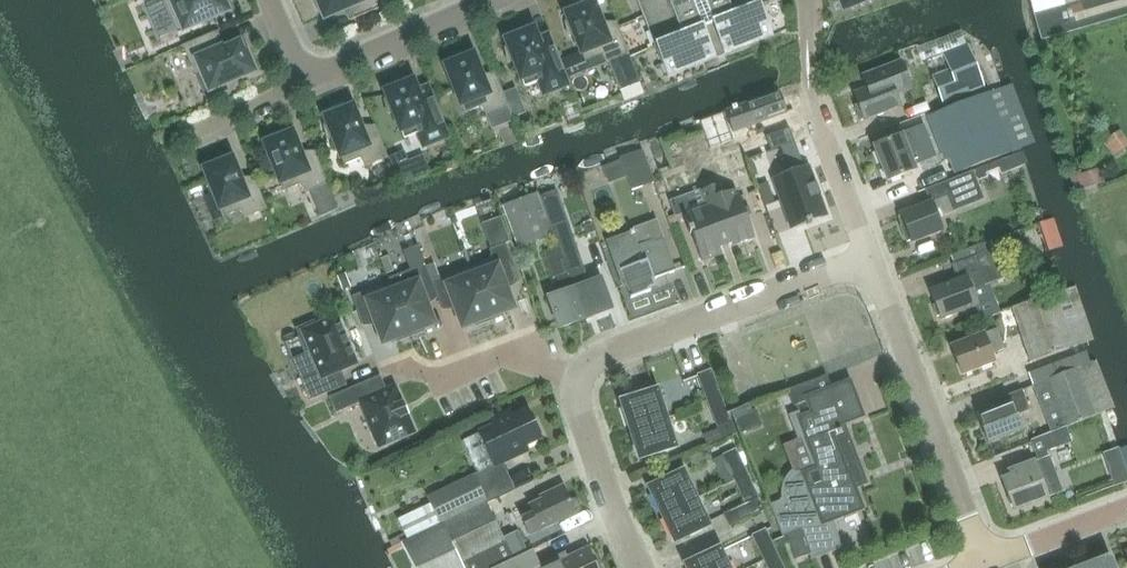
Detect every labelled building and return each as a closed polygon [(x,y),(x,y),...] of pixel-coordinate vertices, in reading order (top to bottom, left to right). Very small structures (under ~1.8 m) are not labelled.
[(148,8),(160,37),(176,30),(177,32),(213,17),(215,22),(235,14),(229,0),(163,0),(164,1),(148,8)] [(320,13),(323,12),(325,17),(349,7),(354,19),(384,6),(381,0),(315,0),(320,13)] [(645,16),(685,0),(638,0),(645,16)] [(656,46),(703,27),(693,0),(685,0),(645,16),(656,46)] [(725,54),(713,23),(704,0),(693,0),(703,27),(715,58),(725,54)] [(758,0),(704,0),(713,23),(760,5),(758,0)] [(844,8),(865,0),(841,0),(844,8)] [(1042,41),(1126,16),(1126,0),(1029,0),(1042,41)] [(606,63),(629,54),(617,26),(605,31),(594,3),(585,6),(582,1),(565,12),(566,14),(569,21),(566,22),(569,36),(574,34),(585,61),(602,54),(606,61),(606,63)] [(767,21),(760,5),(713,23),(725,54),(773,35),(767,21)] [(641,14),(619,21),(626,41),(647,34),(641,14)] [(546,89),(568,80),(557,52),(545,57),(534,29),(525,32),(523,26),(504,34),(509,47),(505,48),(508,61),(514,60),(525,87),(541,80),(545,87),(546,89)] [(668,77),(715,58),(703,27),(656,46),(663,62),(662,62),(668,77)] [(198,76),(207,98),(226,90),(224,84),(254,71),(245,51),(243,51),(239,41),(221,49),(214,32),(183,46),(196,77),(198,76)] [(983,87),(966,45),(926,61),(943,103),(983,87)] [(508,105),(497,77),(484,82),(473,54),(465,58),(462,53),(444,63),(446,65),(465,113),(481,106),(485,113),(486,114),(508,105)] [(867,87),(854,92),(858,104),(854,106),(860,121),(864,119),(865,121),(900,107),(895,94),(911,88),(901,60),(862,75),(867,87)] [(426,140),(448,131),(437,103),(424,108),(413,80),(405,83),(403,78),(383,86),(388,99),(385,100),(388,113),(394,112),(404,139),(421,132),(425,139),(426,140)] [(780,93),(729,111),(738,131),(788,114),(780,93)] [(932,128),(940,150),(950,176),(1011,153),(988,95),(928,118),(932,128)] [(365,166),(388,157),(376,129),(364,134),(353,106),(345,109),(342,104),(324,115),(325,117),(328,124),(325,126),(328,139),(333,138),(344,165),(361,158),(364,165),(365,166)] [(923,126),(874,145),(888,180),(915,170),(913,164),(934,156),(933,153),(940,150),(932,128),(925,130),(923,126)] [(785,146),(795,142),(789,128),(765,137),(771,151),(785,146)] [(304,191),(305,192),(327,183),(316,155),(304,160),(292,132),(284,135),(282,130),(263,138),(284,191),(301,184),(304,191)] [(780,176),(764,182),(781,231),(816,219),(807,192),(799,169),(794,171),(785,146),(771,151),(780,176)] [(642,148),(619,156),(622,162),(631,189),(654,182),(642,148)] [(267,209),(256,181),(243,186),(232,158),(224,161),(221,156),(203,167),(205,169),(223,217),(240,210),(244,216),(245,218),(267,209)] [(924,189),(930,202),(902,213),(906,224),(902,226),(908,241),(912,240),(913,242),(943,230),(938,217),(954,211),(954,210),(983,198),(973,171),(924,189)] [(707,207),(686,215),(690,228),(688,229),(690,234),(692,233),(693,235),(695,240),(694,240),(702,261),(722,254),(720,247),(732,243),(733,246),(755,238),(739,195),(738,196),(735,189),(724,193),(721,183),(701,190),(707,207)] [(517,249),(552,236),(537,192),(520,198),(501,205),(517,249)] [(654,279),(674,272),(662,240),(662,239),(656,222),(630,232),(631,234),(609,242),(624,285),(626,284),(631,298),(651,290),(651,289),(657,287),(654,279)] [(559,246),(585,318),(611,309),(600,279),(587,284),(581,267),(583,266),(574,241),(559,246)] [(492,258),(469,267),(489,321),(503,316),(501,312),(513,308),(504,285),(519,279),(505,243),(489,250),(492,258)] [(559,327),(585,318),(559,246),(545,251),(554,277),(556,276),(562,293),(549,298),(559,327)] [(960,279),(930,291),(935,305),(933,306),(937,317),(939,316),(941,320),(974,307),(979,320),(999,313),(988,284),(1005,277),(994,249),(955,264),(960,279)] [(394,291),(411,336),(423,332),(422,328),(433,324),(424,301),(437,296),(432,281),(425,264),(410,269),(415,283),(394,291)] [(469,267),(432,281),(437,296),(441,308),(454,304),(463,327),(474,322),(476,326),(489,321),(469,267)] [(390,282),(351,297),(362,324),(374,320),(383,343),(395,338),(396,342),(411,336),(394,291),(390,282)] [(1072,339),(1056,293),(1012,307),(1030,362),(1075,346),(1072,339)] [(300,378),(310,400),(346,384),(340,370),(356,364),(336,318),(317,326),(315,321),(296,329),(306,352),(311,349),(320,370),(300,378)] [(992,354),(1005,349),(997,329),(984,334),(984,333),(951,346),(962,375),(995,362),(992,354)] [(1087,352),(1028,374),(1051,433),(1106,411),(1087,363),(1090,362),(1087,352)] [(709,404),(721,400),(711,371),(698,375),(709,404)] [(794,510),(775,517),(782,535),(801,528),(813,559),(841,549),(832,528),(827,530),(824,522),(862,508),(854,487),(865,482),(842,423),(862,416),(849,381),(832,388),(827,376),(787,390),(794,406),(808,401),(812,413),(799,418),(818,468),(803,474),(801,476),(799,479),(797,481),(796,483),(795,485),(794,487),(794,489),(793,492),(792,495),(792,497),(792,500),(792,503),(793,506),(794,510)] [(364,382),(329,397),(336,413),(360,402),(379,447),(414,432),(407,415),(408,414),(403,403),(402,403),(394,387),(370,397),(364,382)] [(622,401),(631,429),(667,417),(658,389),(622,401)] [(1016,415),(1029,410),(1021,390),(1008,395),(1010,401),(977,414),(988,443),(1022,430),(1016,415)] [(742,405),(746,419),(789,406),(784,391),(742,405)] [(729,421),(721,400),(709,404),(718,429),(703,435),(708,448),(721,443),(720,440),(738,433),(733,420),(729,421)] [(496,425),(480,432),(496,465),(527,451),(524,445),(540,438),(539,435),(541,434),(535,421),(533,422),(527,410),(512,417),(510,411),(494,419),(496,425)] [(667,417),(631,429),(640,457),(676,445),(667,417)] [(1011,477),(1002,480),(1013,510),(1062,492),(1055,475),(1048,457),(1047,457),(1046,452),(1070,443),(1065,429),(1029,442),(1036,461),(1009,472),(1011,477)] [(706,463),(718,487),(747,474),(735,449),(706,463)] [(662,514),(696,497),(684,471),(650,487),(662,514)] [(763,509),(747,474),(718,487),(718,488),(734,480),(745,504),(725,513),(730,525),(763,509)] [(473,475),(426,497),(439,523),(485,501),(473,475)] [(533,514),(522,519),(530,535),(541,530),(575,514),(574,512),(578,510),(579,507),(575,499),(573,498),(568,500),(561,486),(548,492),(549,495),(529,505),(533,514)] [(709,524),(696,497),(662,514),(675,540),(709,524)] [(401,543),(413,567),(491,567),(527,551),(517,531),(503,538),(486,503),(442,524),(442,523),(401,543)] [(765,529),(753,535),(765,559),(776,553),(765,529)] [(804,536),(788,542),(796,562),(811,556),(804,536)] [(594,563),(587,548),(559,561),(557,557),(539,566),(540,567),(601,567),(599,563),(594,563)] [(720,548),(686,564),(688,567),(730,567),(720,548)] [(776,554),(764,560),(768,567),(783,567),(776,554)] [(1082,567),(1114,567),(1110,557),(1088,565),(1086,559),(1079,561),(1082,567)]
